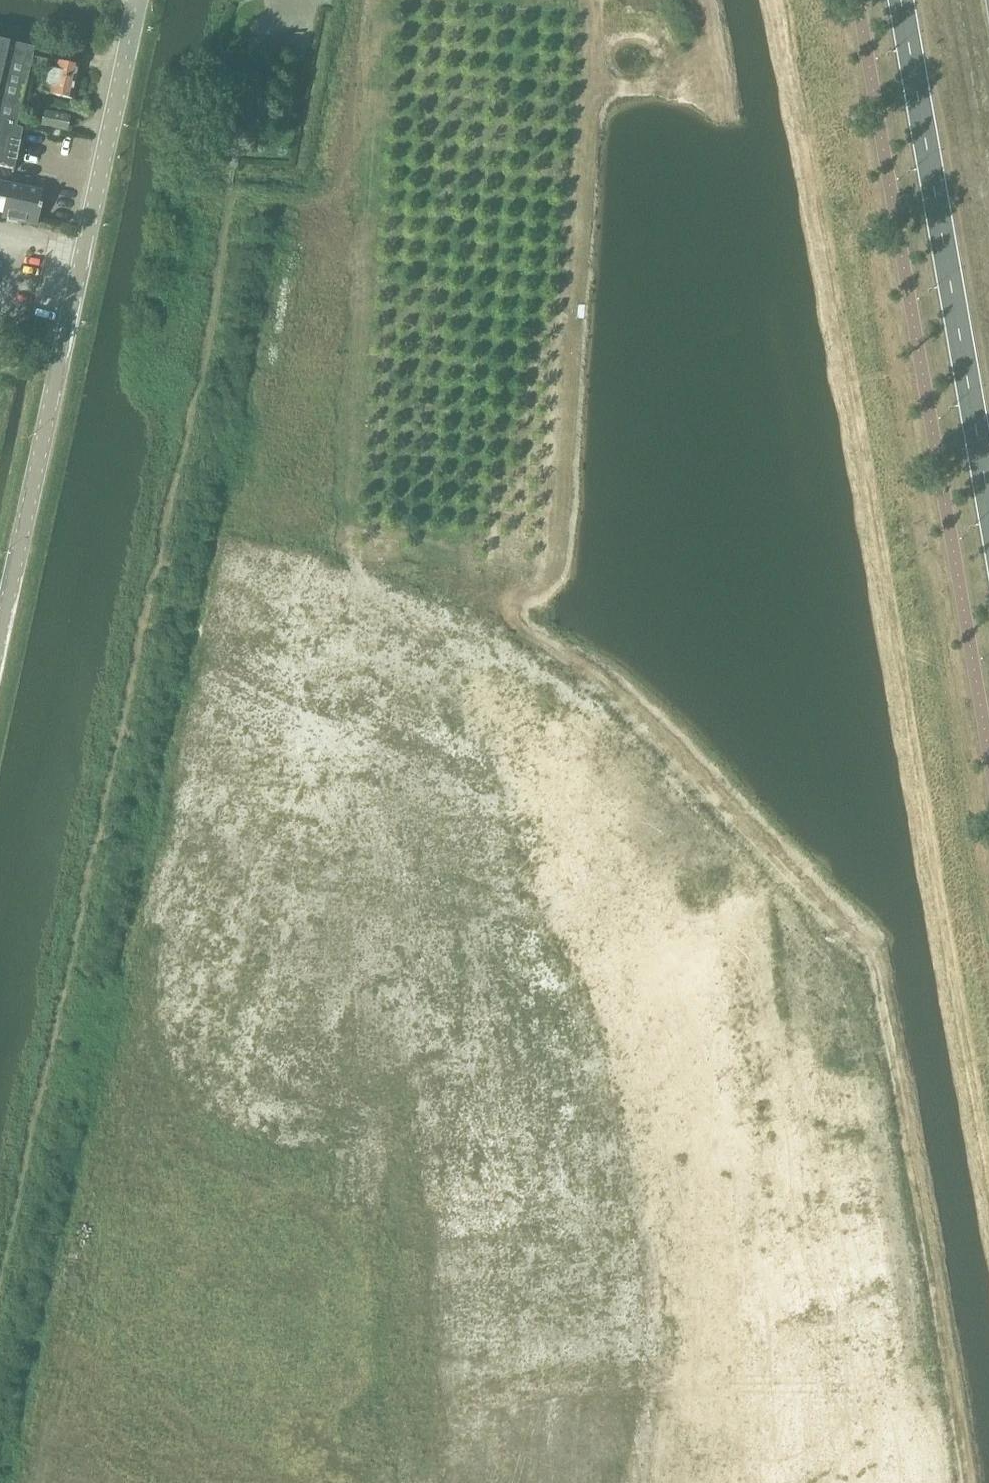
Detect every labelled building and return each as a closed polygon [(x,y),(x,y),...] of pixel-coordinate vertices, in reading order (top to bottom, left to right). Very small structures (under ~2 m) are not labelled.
[(11,167),(19,127),(16,126),(35,46),(0,39),(0,165),(11,167)] [(71,98),(79,65),(36,56),(34,66),(46,69),(44,76),(54,78),(50,94),(71,98)] [(43,125),(70,127),(71,111),(44,109),(43,125)] [(41,191),(41,190),(0,181),(0,198),(3,198),(1,216),(36,224),(40,202),(38,202),(41,191)]
